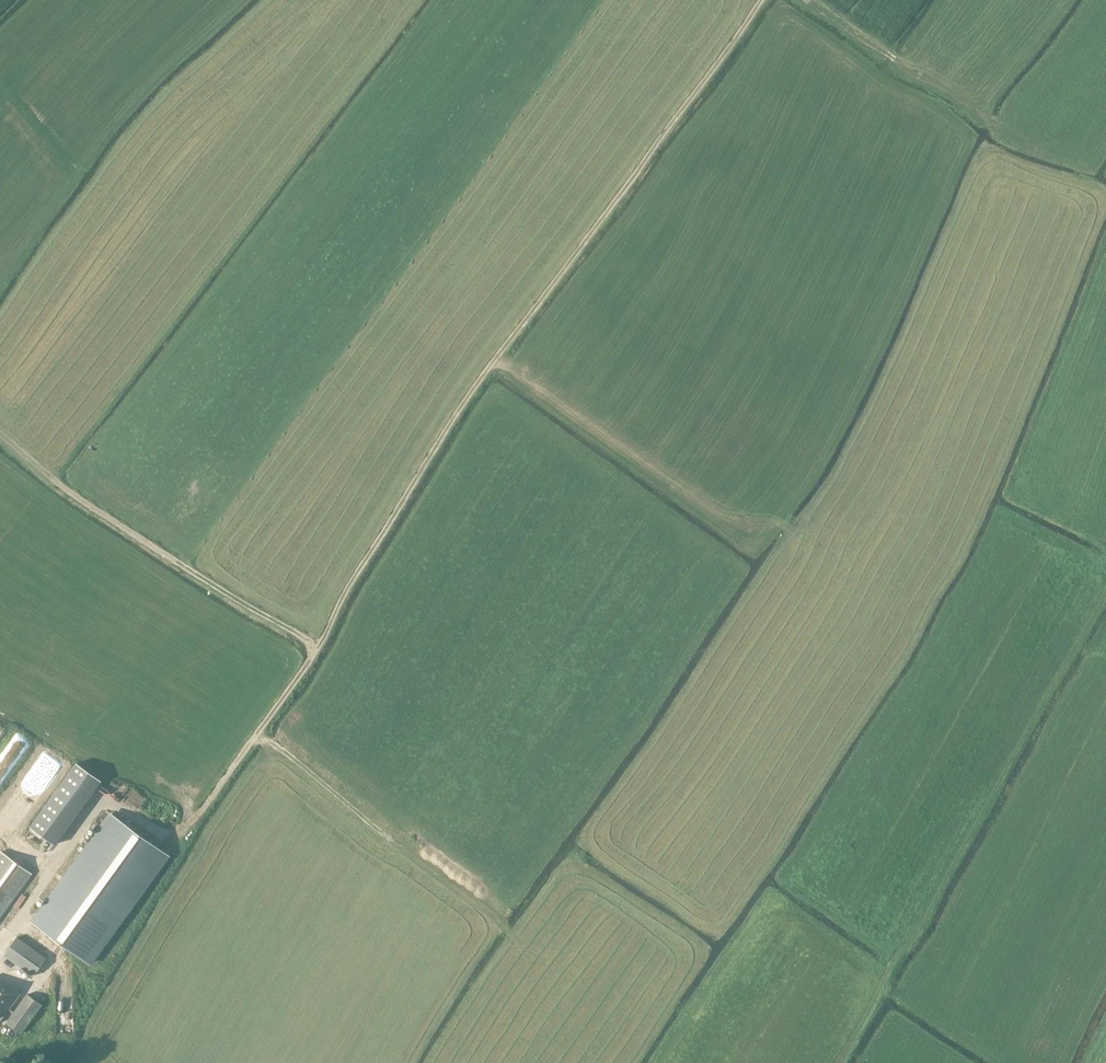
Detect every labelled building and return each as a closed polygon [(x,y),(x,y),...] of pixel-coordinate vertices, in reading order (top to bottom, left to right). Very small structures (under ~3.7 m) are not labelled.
[(75,762),(29,826),(55,845),(101,781),(75,762)] [(147,817),(156,821),(161,810),(152,806),(147,817)] [(109,812),(30,921),(73,953),(91,966),(170,856),(129,826),(109,812)] [(31,874),(1,852),(0,853),(0,917),(31,874)] [(46,959),(42,956),(16,937),(3,955),(33,977),(46,959)] [(6,1013),(11,1017),(6,1024),(20,1034),(42,1006),(27,995),(15,1012),(10,1009),(21,994),(0,979),(0,1022),(6,1013)]
